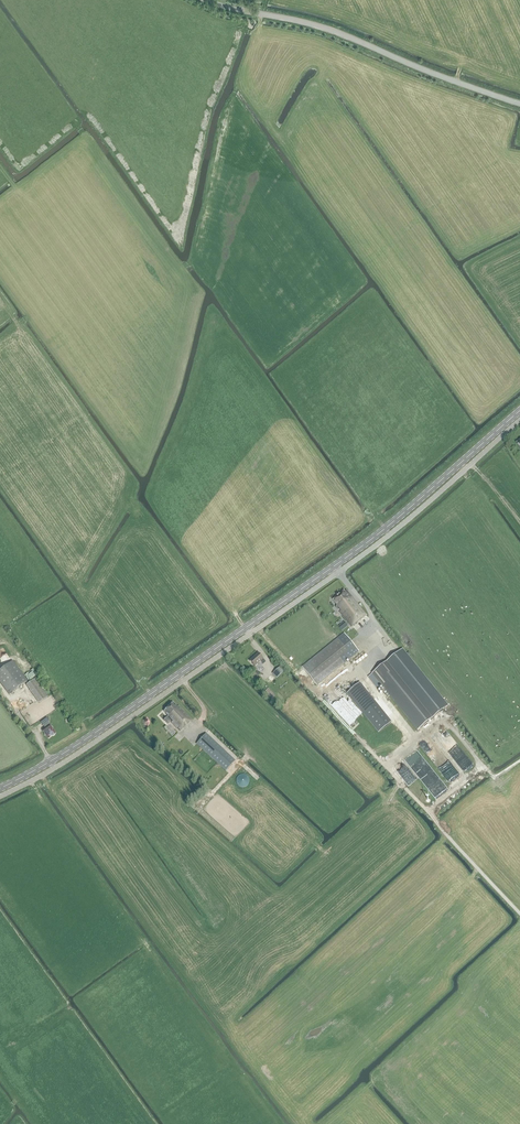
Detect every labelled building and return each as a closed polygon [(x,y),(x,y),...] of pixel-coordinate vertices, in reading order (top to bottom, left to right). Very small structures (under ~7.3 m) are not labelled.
[(352,627),(366,615),(349,594),(347,595),(344,591),(333,600),(337,606),(336,606),(336,608),(338,610),(339,610),(340,611),(339,612),(352,627)] [(341,635),(302,667),(317,685),(359,651),(351,642),(345,635),(343,637),(341,635)] [(258,653),(249,661),(254,666),(260,661),(263,664),(265,662),(258,653)] [(27,681),(12,661),(0,670),(0,682),(9,694),(27,681)] [(418,730),(430,720),(385,664),(372,674),(418,730)] [(249,676),(259,686),(264,682),(254,671),(249,676)] [(25,684),(38,703),(48,696),(35,678),(25,684)] [(169,727),(171,725),(170,723),(171,723),(179,731),(191,720),(178,706),(177,707),(173,703),(163,711),(168,716),(163,720),(169,727)] [(55,735),(55,734),(56,734),(52,729),(53,728),(52,727),(51,727),(50,726),(48,724),(49,723),(48,722),(49,722),(46,718),(40,723),(43,726),(46,729),(43,731),(48,739),(52,736),(53,736),(55,735)] [(235,761),(206,734),(196,744),(201,749),(196,755),(208,766),(213,760),(225,771),(235,761)] [(411,747),(400,752),(402,756),(413,751),(411,747)] [(235,779),(235,782),(235,784),(236,786),(238,787),(240,788),(242,788),(244,788),(246,786),(247,785),(248,782),(248,780),(247,778),(245,776),(243,775),(240,775),(238,776),(236,777),(235,779)]
